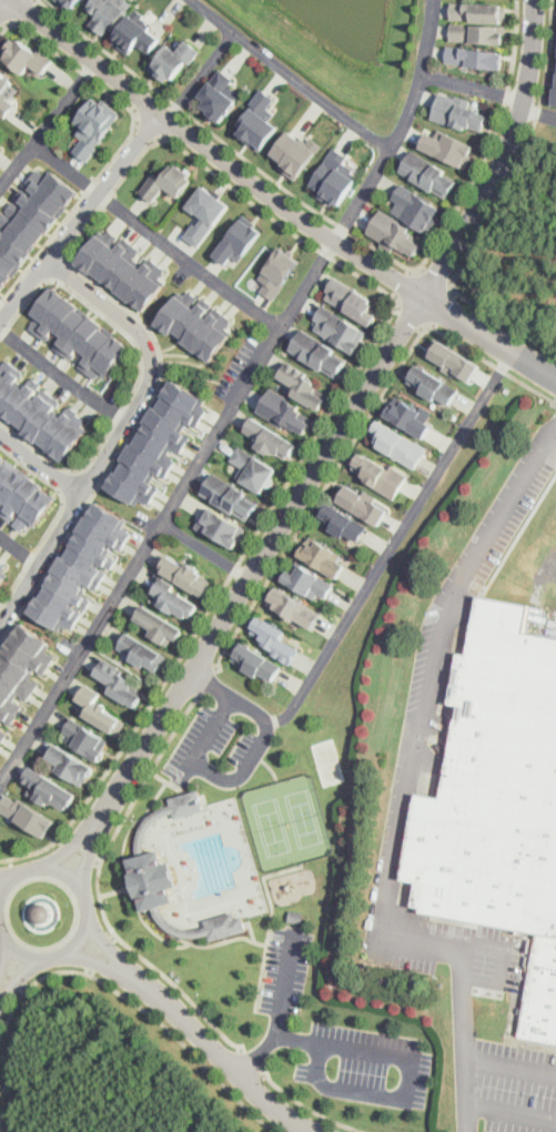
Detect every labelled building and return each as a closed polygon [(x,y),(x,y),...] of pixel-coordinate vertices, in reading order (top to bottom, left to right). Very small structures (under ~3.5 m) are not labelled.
[(70,9),(77,0),(59,0),(70,9)] [(81,12),(91,0),(115,0),(125,9),(107,32),(81,12)] [(452,0),(452,19),(506,22),(507,3),(452,0)] [(129,12),(161,37),(149,53),(140,47),(133,55),(110,37),(129,12)] [(452,21),(451,40),(505,43),(506,24),(452,21)] [(20,78),(0,61),(0,54),(18,33),(53,62),(42,75),(30,65),(20,78)] [(172,87),(199,49),(185,39),(176,52),(163,43),(145,68),(172,87)] [(447,46),(446,63),(501,69),(502,50),(447,46)] [(220,122),(241,93),(229,84),(231,79),(220,70),(199,98),(204,102),(200,108),(220,122)] [(6,117),(0,112),(0,72),(20,88),(10,100),(14,105),(6,117)] [(279,127),(260,149),(252,143),(250,144),(244,140),(245,139),(239,132),(243,127),(239,122),(251,107),(252,104),(250,102),(262,87),(275,98),(267,108),(274,112),(269,119),(279,127)] [(442,91),(432,121),(463,132),(465,125),(482,132),(488,114),(474,109),(476,103),(442,91)] [(118,120),(89,156),(75,145),(85,133),(73,123),(91,100),(118,120)] [(306,142),(311,137),(322,145),(295,180),(279,166),(282,162),(271,153),(289,129),(306,142)] [(428,132),(442,139),(445,130),(475,144),(464,165),(422,145),(428,132)] [(412,150),(400,170),(446,198),(458,178),(412,150)] [(334,203),(356,174),(343,165),(345,160),(334,151),(313,179),(319,183),(314,189),(334,203)] [(165,160),(138,196),(151,206),(161,194),(173,204),(191,180),(165,160)] [(3,294),(0,291),(0,224),(47,165),(83,194),(3,294)] [(403,182),(393,198),(398,201),(394,209),(427,231),(443,206),(403,182)] [(230,204),(199,246),(184,235),(194,222),(198,224),(204,216),(198,211),(196,213),(188,205),(203,184),(230,204)] [(382,205),(365,232),(393,250),(396,243),(412,253),(422,237),(410,230),(413,224),(382,205)] [(239,215),(211,252),(224,263),(234,250),(246,260),(265,235),(239,215)] [(99,228),(175,287),(153,317),(75,257),(99,228)] [(284,284),(274,300),(261,290),(265,282),(259,277),(280,245),(290,252),(289,253),(300,260),(283,284),(284,284)] [(382,307),(371,326),(324,296),(335,279),(382,307)] [(53,286),(130,345),(107,375),(30,316),(53,286)] [(179,295),(231,336),(209,365),(156,323),(179,295)] [(323,304),(362,327),(355,340),(360,343),(354,352),(314,329),(319,321),(315,317),(323,304)] [(347,358),(336,377),(290,347),(301,330),(347,358)] [(482,365),(472,383),(424,354),(435,335),(482,365)] [(71,471),(0,414),(0,355),(100,434),(71,471)] [(286,362),(306,374),(305,377),(330,393),(320,411),(292,394),(296,387),(279,376),(286,362)] [(462,391),(451,408),(404,380),(415,362),(462,391)] [(123,385),(118,382),(122,375),(128,380),(123,385)] [(216,402),(144,507),(107,482),(179,376),(216,402)] [(272,385),(256,408),(286,428),(289,424),(304,434),(314,417),(297,407),(301,404),(272,385)] [(423,436),(431,424),(418,417),(422,411),(395,394),(384,413),(423,436)] [(300,443),(289,461),(241,432),(252,414),(300,443)] [(380,420),(419,443),(412,455),(417,457),(412,467),(372,443),(376,436),(373,432),(380,420)] [(241,445),(231,459),(243,466),(236,476),(261,492),(276,467),(241,445)] [(394,465),(411,475),(395,501),(361,479),(364,474),(353,466),(362,452),(391,469),(394,465)] [(28,534),(0,513),(0,455),(55,497),(28,534)] [(260,502),(249,520),(202,491),(213,473),(260,502)] [(392,508),(381,526),(334,497),(345,478),(392,508)] [(137,525),(71,634),(31,610),(98,501),(137,525)] [(328,502),(368,525),(358,542),(320,517),(328,502)] [(212,505),(247,527),(234,548),(206,529),(210,524),(202,519),(212,505)] [(312,535),(300,555),(337,578),(350,558),(312,535)] [(215,580),(204,598),(156,569),(168,552),(215,580)] [(334,584),(326,596),(315,589),(311,595),(284,579),(296,560),(334,584)] [(11,574),(0,587),(0,565),(11,574)] [(162,575),(175,584),(173,588),(199,604),(189,619),(161,603),(164,597),(153,590),(162,575)] [(323,613),(312,630),(265,602),(276,584),(323,613)] [(524,630),(529,604),(478,595),(467,654),(458,651),(447,703),(458,704),(441,797),(417,791),(401,878),(416,881),(412,904),(419,906),(418,910),(536,932),(555,936),(555,636),(524,630)] [(143,605),(184,628),(176,640),(171,637),(168,643),(152,634),(155,628),(137,617),(143,605)] [(292,664),(272,651),(273,648),(249,634),(259,616),(286,631),(282,639),(300,649),(292,664)] [(61,646),(0,735),(0,654),(23,620),(61,646)] [(128,630),(168,655),(158,670),(118,646),(128,630)] [(282,664),(242,639),(235,651),(241,655),(237,661),(252,670),(255,665),(275,676),(282,664)] [(103,658),(123,670),(121,674),(146,688),(135,707),(109,690),(112,684),(94,673),(103,658)] [(85,683),(99,691),(94,699),(127,720),(118,735),(83,712),(88,706),(75,697),(85,683)] [(71,718),(63,730),(75,738),(72,744),(98,760),(110,741),(71,718)] [(55,744),(49,756),(60,762),(57,769),(83,786),(94,767),(55,744)] [(78,794),(67,811),(19,782),(30,764),(78,794)] [(44,837),(0,809),(0,804),(9,790),(55,819),(44,837)] [(203,808),(178,816),(172,798),(198,790),(203,808)] [(161,852),(131,860),(146,911),(176,902),(172,887),(179,886),(172,863),(164,866),(161,852)] [(43,921),(37,920),(33,917),(32,912),(33,908),(38,902),(43,901),(50,903),(52,908),(52,914),(48,920),(43,921)] [(304,911),(302,922),(289,920),(290,909),(304,911)] [(233,912),(235,919),(242,917),(245,929),(213,938),(208,920),(233,912)] [(518,1035),(555,1043),(555,936),(536,932),(518,1035)]
